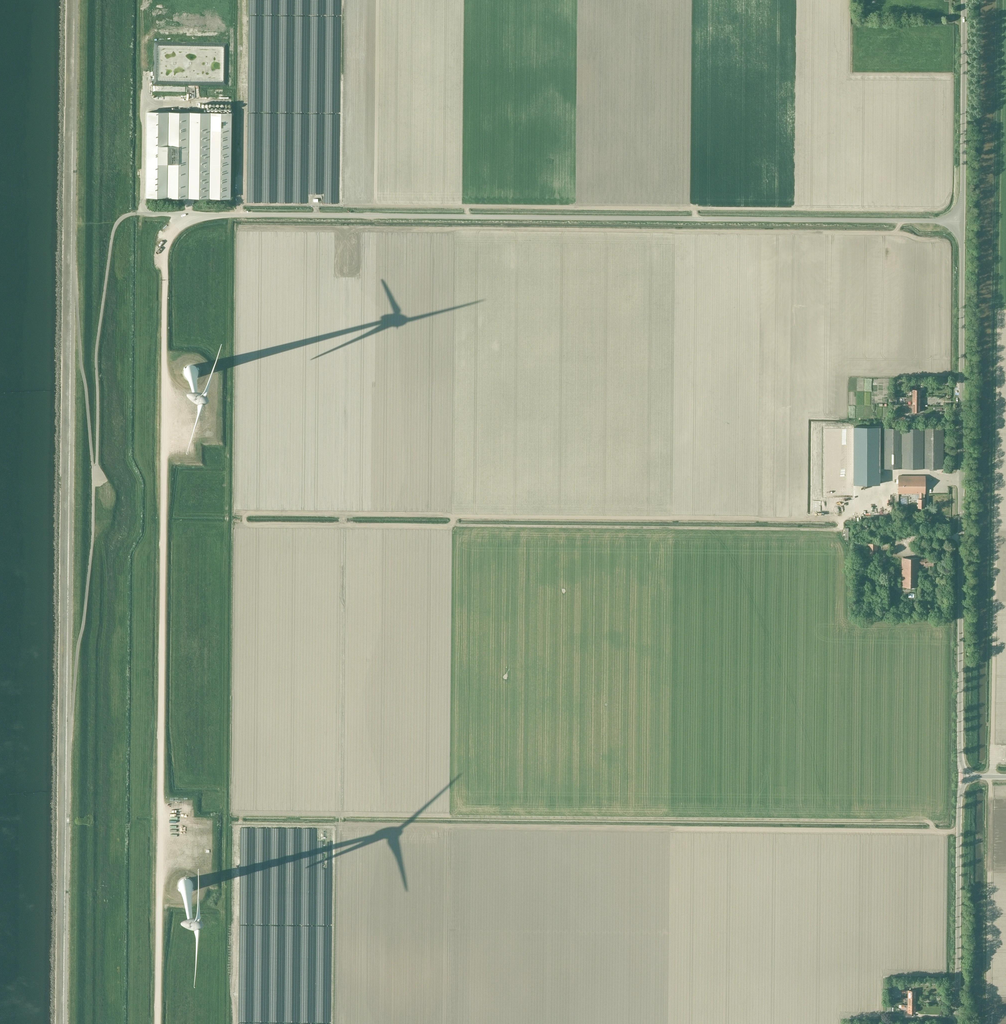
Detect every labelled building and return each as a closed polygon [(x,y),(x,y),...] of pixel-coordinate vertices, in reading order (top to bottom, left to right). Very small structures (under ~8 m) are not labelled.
[(161,89),(163,94),(170,91),(168,83),(164,84),(165,88),(161,89)] [(147,113),(146,197),(230,198),(231,114),(147,113)] [(183,370),(183,373),(183,375),(184,377),(186,379),(188,380),(190,381),(192,381),(195,380),(197,379),(198,377),(199,375),(199,373),(199,370),(198,368),(197,366),(195,365),(192,364),(190,364),(188,365),(186,366),(184,368),(183,370)] [(854,496),(854,428),(824,428),(824,496),(854,496)] [(882,459),(882,453),(880,453),(880,428),(854,428),(854,484),(880,484),(880,472),(880,459),(882,459)] [(882,459),(882,468),(904,468),(904,428),(882,428),(882,453),(882,459)] [(922,428),(904,428),(904,468),(922,468),(922,428)] [(922,428),(922,468),(943,468),(943,465),(945,465),(945,460),(943,460),(943,428),(922,428)] [(925,499),(925,494),(925,476),(898,476),(898,494),(919,494),(919,499),(918,499),(918,508),(924,508),(924,499),(925,499)] [(877,556),(877,544),(867,544),(866,556),(877,556)] [(919,587),(919,564),(919,560),(919,559),(902,558),(901,587),(919,587)] [(178,884),(177,886),(178,888),(179,891),(180,892),(182,894),(185,894),(187,894),(189,894),(191,892),(193,891),(194,888),(194,886),(194,884),(193,882),(191,880),(189,879),(187,878),(185,878),(182,879),(180,880),(179,882),(178,884)] [(900,986),(895,986),(893,988),(892,997),(900,997),(900,986)] [(915,1005),(908,1005),(907,1005),(899,1005),(899,1008),(907,1008),(907,1011),(906,1011),(906,1017),(911,1017),(912,1012),(915,1012),(915,1005)]
